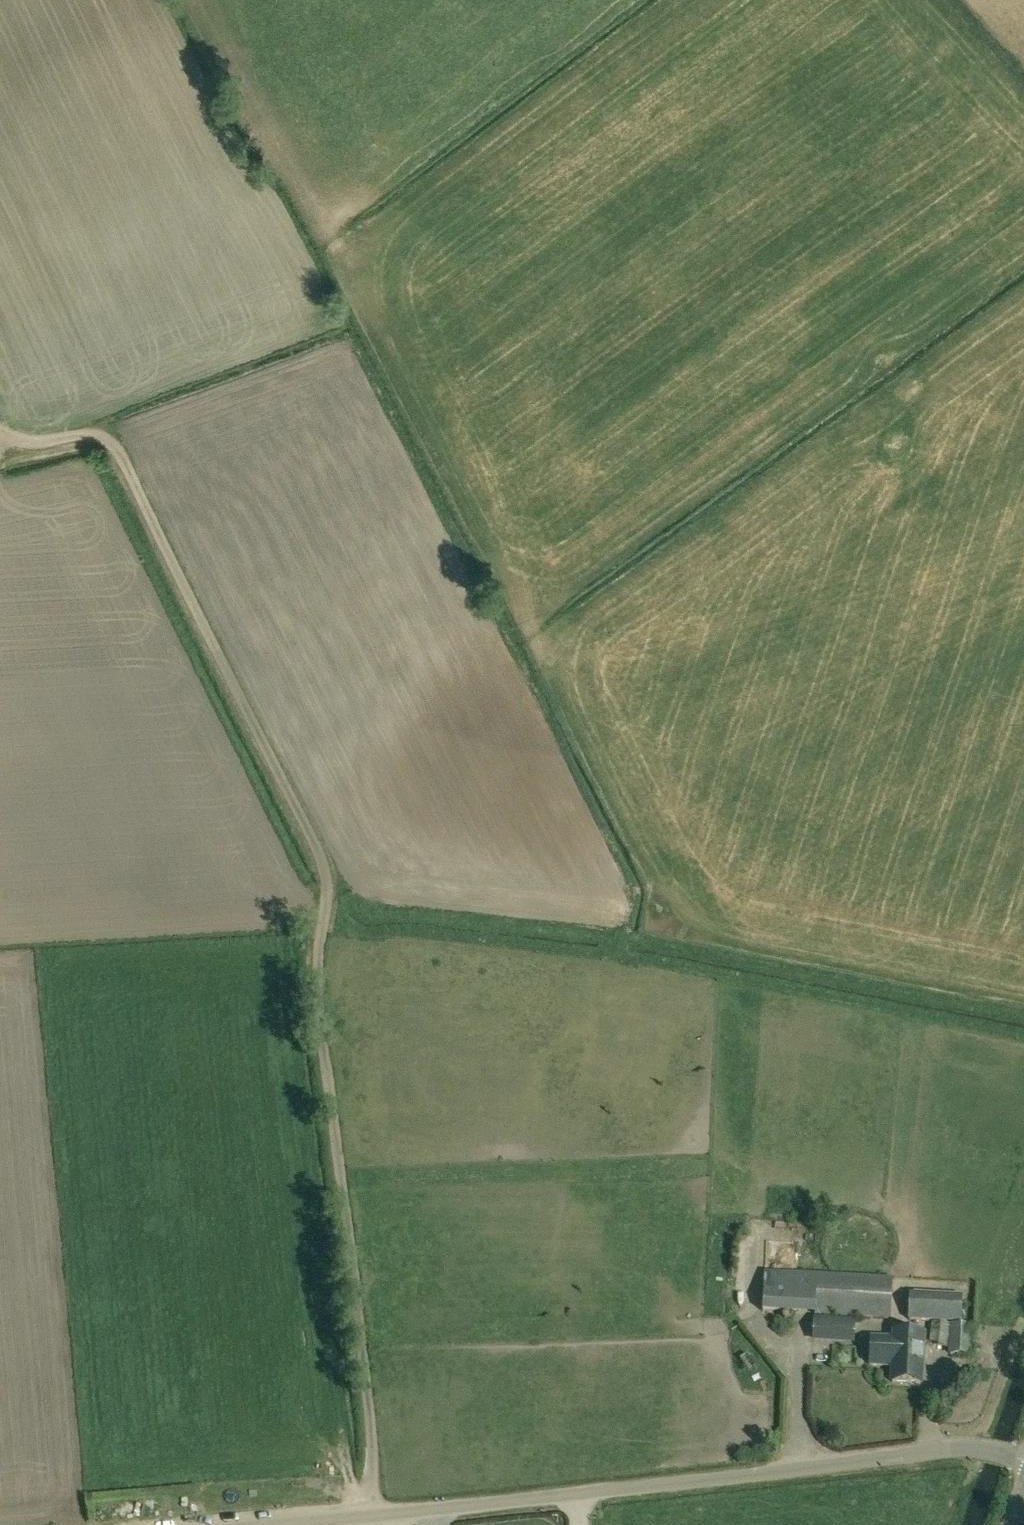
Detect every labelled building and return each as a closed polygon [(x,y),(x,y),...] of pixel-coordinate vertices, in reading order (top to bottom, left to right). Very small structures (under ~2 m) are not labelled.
[(815,1315),(890,1319),(893,1277),(764,1270),(763,1312),(815,1315)] [(962,1296),(913,1294),(912,1320),(961,1322),(962,1296)] [(855,1319),(813,1317),(812,1341),(853,1344),(855,1319)] [(951,1326),(950,1354),(969,1355),(971,1327),(951,1326)] [(871,1365),(893,1366),(892,1382),(921,1384),(922,1350),(894,1348),(895,1339),(872,1338),(871,1365)] [(426,1516),(426,1524),(437,1524),(437,1516),(426,1516)]
